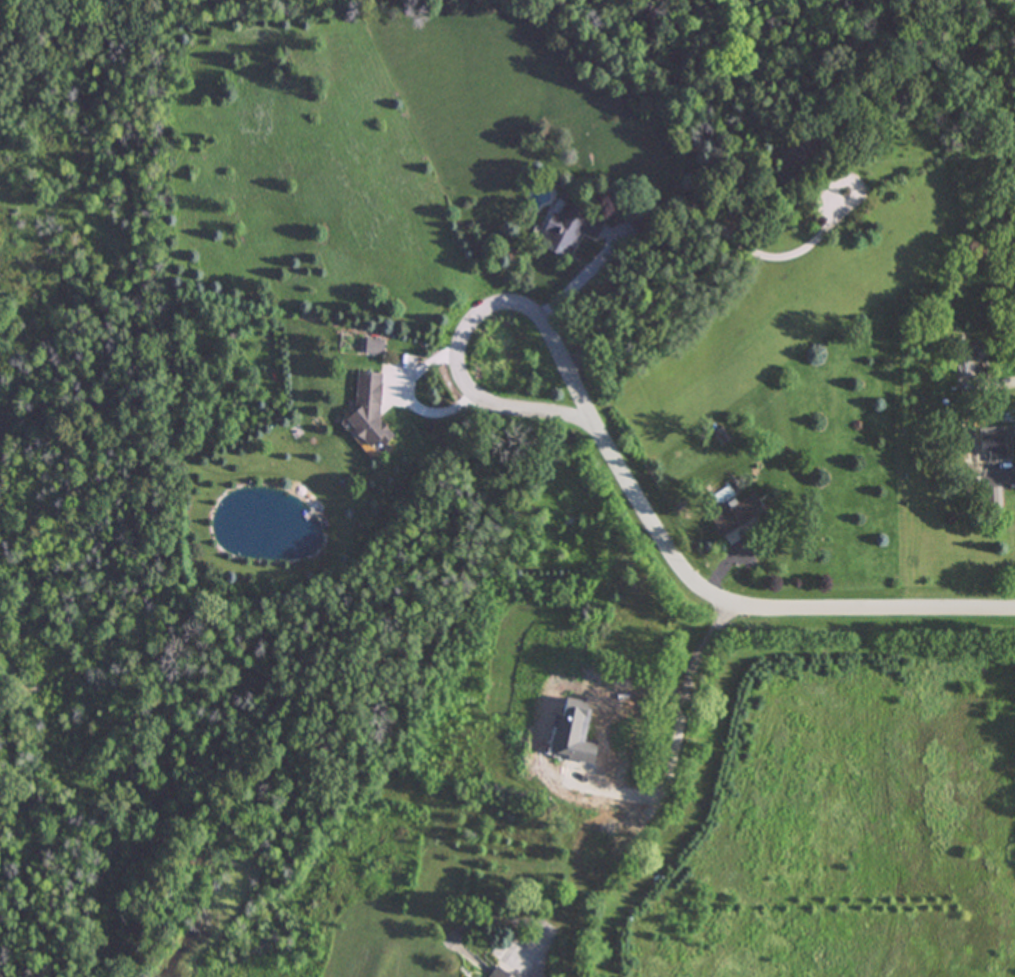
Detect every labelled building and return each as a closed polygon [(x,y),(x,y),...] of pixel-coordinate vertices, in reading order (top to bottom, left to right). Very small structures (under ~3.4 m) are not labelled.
[(599,219),(554,200),(534,245),(565,259),(577,231),(591,237),(599,219)] [(381,375),(356,373),(350,438),(364,439),(364,442),(389,445),(391,428),(377,427),(381,375)] [(974,428),(975,459),(1008,459),(1008,428),(974,428)] [(706,521),(716,537),(760,510),(750,493),(706,521)] [(616,815),(633,698),(592,692),(591,696),(576,694),(570,738),(582,740),(576,779),(565,778),(561,807),(616,815)] [(492,968),(486,976),(505,976),(492,968)]
